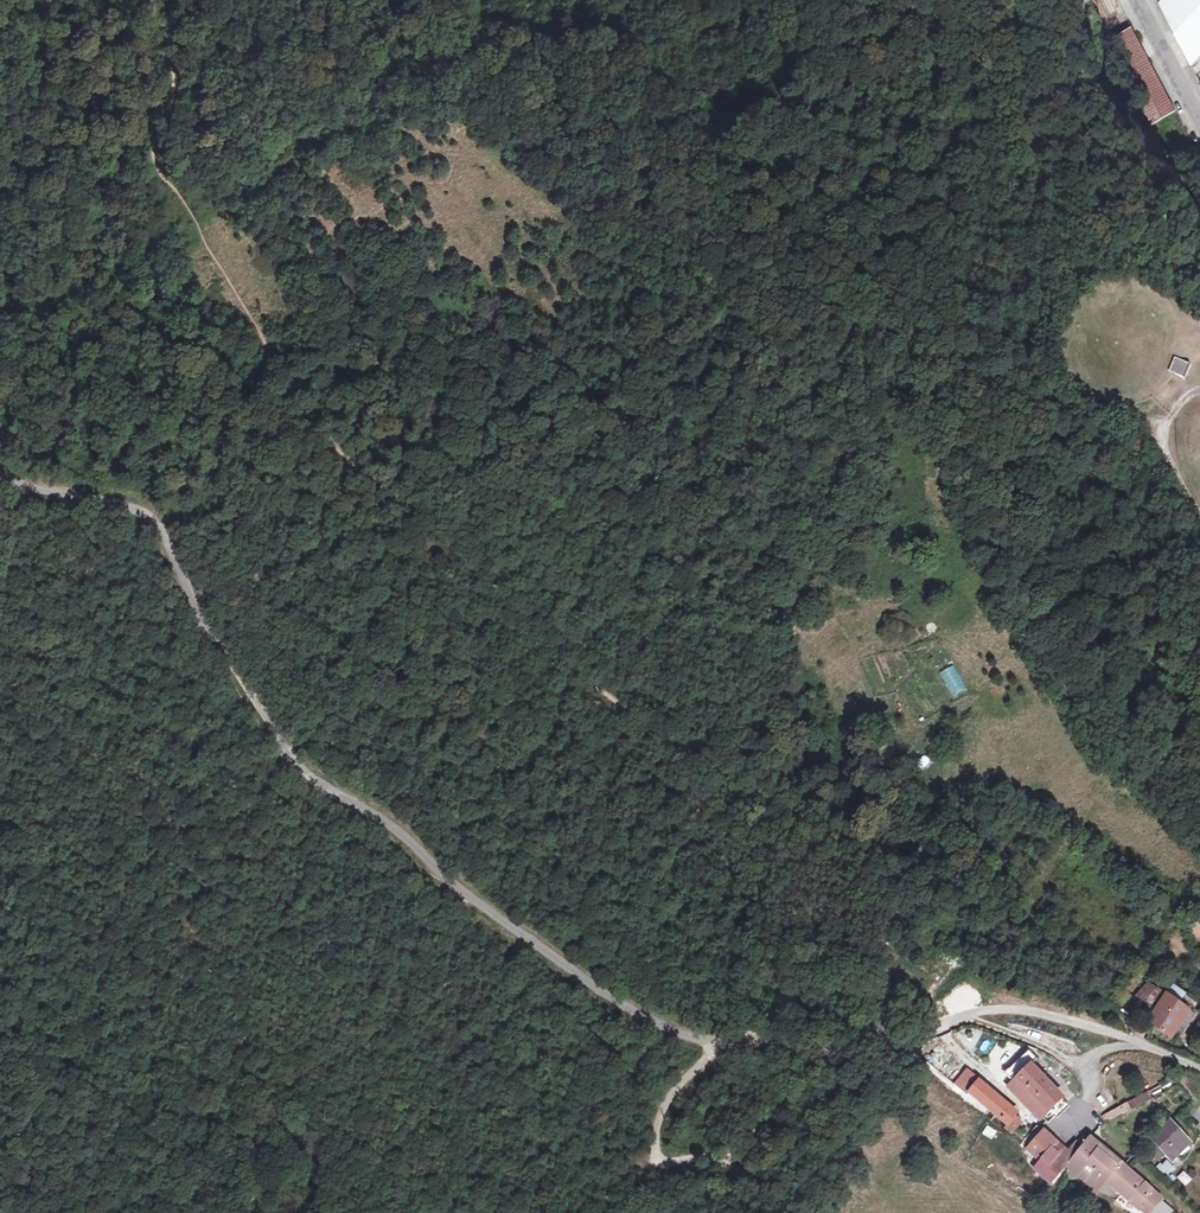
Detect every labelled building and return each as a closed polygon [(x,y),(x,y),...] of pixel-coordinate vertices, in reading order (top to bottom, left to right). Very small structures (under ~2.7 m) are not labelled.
[(1160,3),(1192,65),(1199,57),(1199,0),(1163,0),(1160,3)] [(1148,125),(1176,110),(1174,106),(1132,25),(1104,39),(1148,125)] [(1199,415),(1197,416),(1194,420),(1193,422),(1191,427),(1190,432),(1189,434),(1189,439),(1189,444),(1190,449),(1191,451),(1193,455),(1194,458),(1197,462),(1199,463),(1199,465),(1199,414),(1199,415)] [(1152,1012),(1164,993),(1147,982),(1133,997),(1152,1012)] [(1147,1019),(1172,1040),(1190,1011),(1189,1009),(1167,993),(1165,991),(1164,993),(1152,1012),(1147,1019)] [(1004,1072),(1011,1079),(1031,1061),(1036,1057),(1030,1050),(1004,1072)] [(1006,1083),(1038,1119),(1048,1111),(1061,1099),(1063,1097),(1031,1061),(1011,1079),(1006,1083)] [(968,1095),(979,1083),(964,1070),(953,1081),(968,1095)] [(979,1083),(968,1095),(1004,1129),(1006,1127),(1016,1116),(1020,1112),(984,1078),(979,1083)] [(1127,1103),(1130,1109),(1150,1098),(1147,1092),(1127,1103)] [(1068,1106),(1061,1099),(1048,1111),(1055,1118),(1068,1106)] [(1103,1117),(1106,1122),(1130,1109),(1127,1103),(1103,1117)] [(1016,1116),(1006,1127),(1013,1134),(1023,1123),(1016,1116)] [(1192,1143),(1170,1120),(1149,1139),(1171,1162),(1192,1143)] [(1026,1149),(1040,1161),(1058,1141),(1043,1129),(1026,1149)] [(1093,1192),(1104,1179),(1119,1161),(1090,1136),(1074,1154),(1063,1167),(1093,1192)] [(1058,1141),(1040,1161),(1034,1168),(1050,1182),(1063,1167),(1074,1154),(1058,1141)] [(1104,1179),(1144,1212),(1150,1212),(1163,1198),(1119,1161),(1104,1179)]
